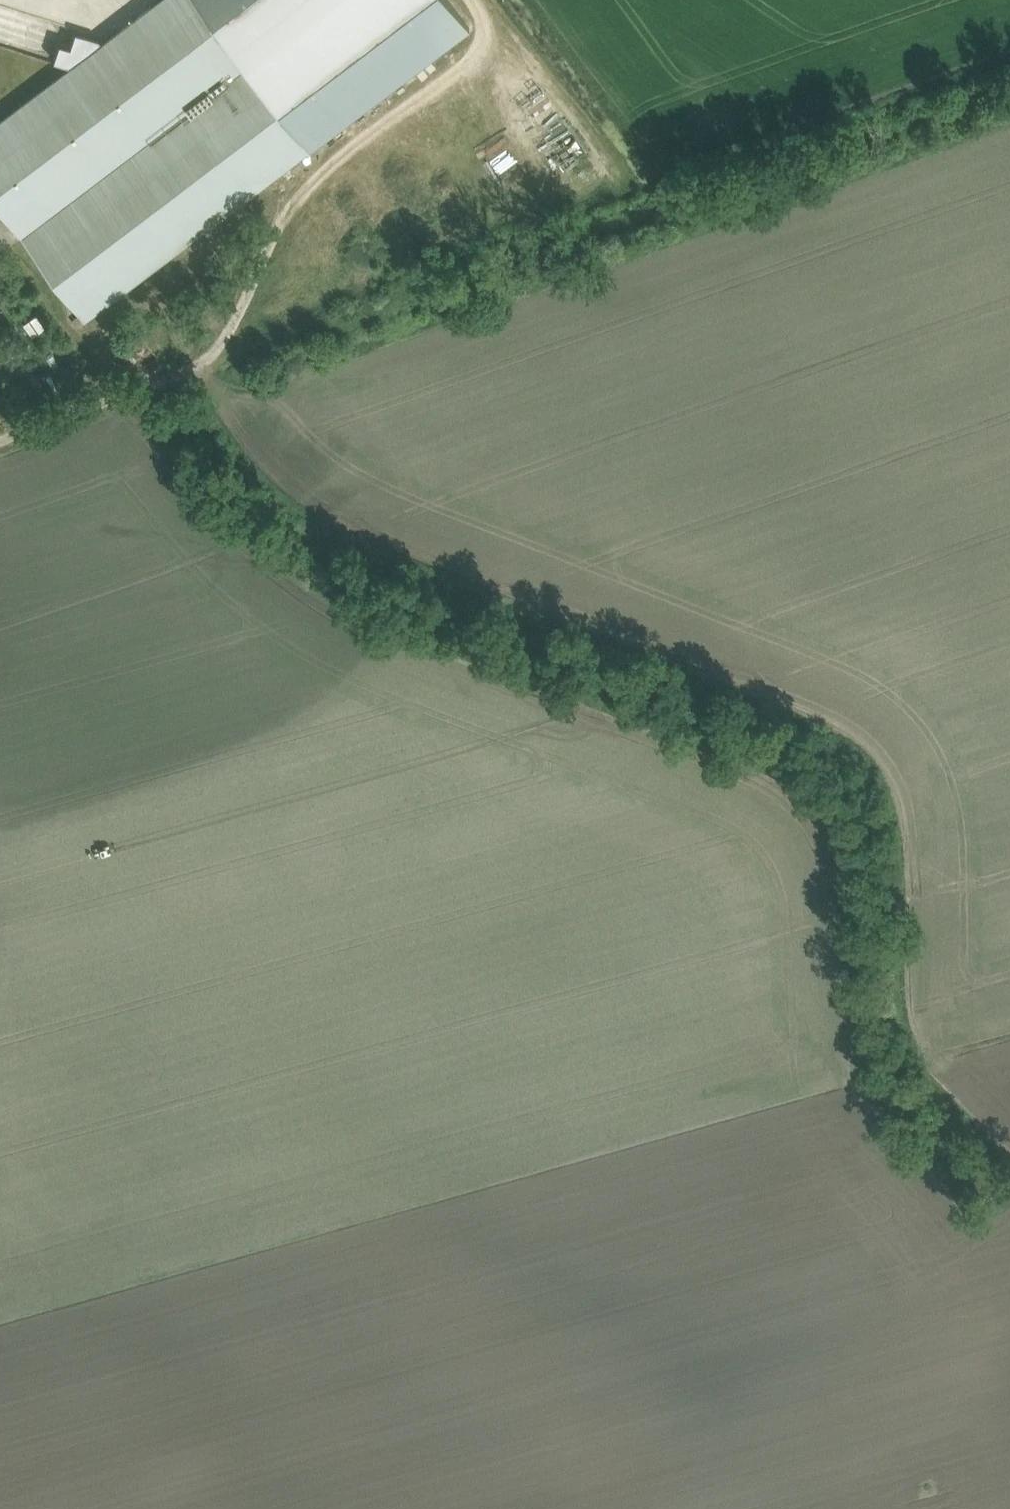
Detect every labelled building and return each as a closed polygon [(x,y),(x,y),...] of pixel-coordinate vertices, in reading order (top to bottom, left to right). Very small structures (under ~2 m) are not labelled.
[(86,317),(469,27),(449,0),(155,0),(102,41),(100,38),(77,31),(72,46),(61,43),(55,60),(70,65),(0,118),(0,204),(86,317)] [(499,171),(516,158),(508,148),(491,161),(499,171)] [(46,325),(37,313),(23,323),(33,336),(46,325)]
